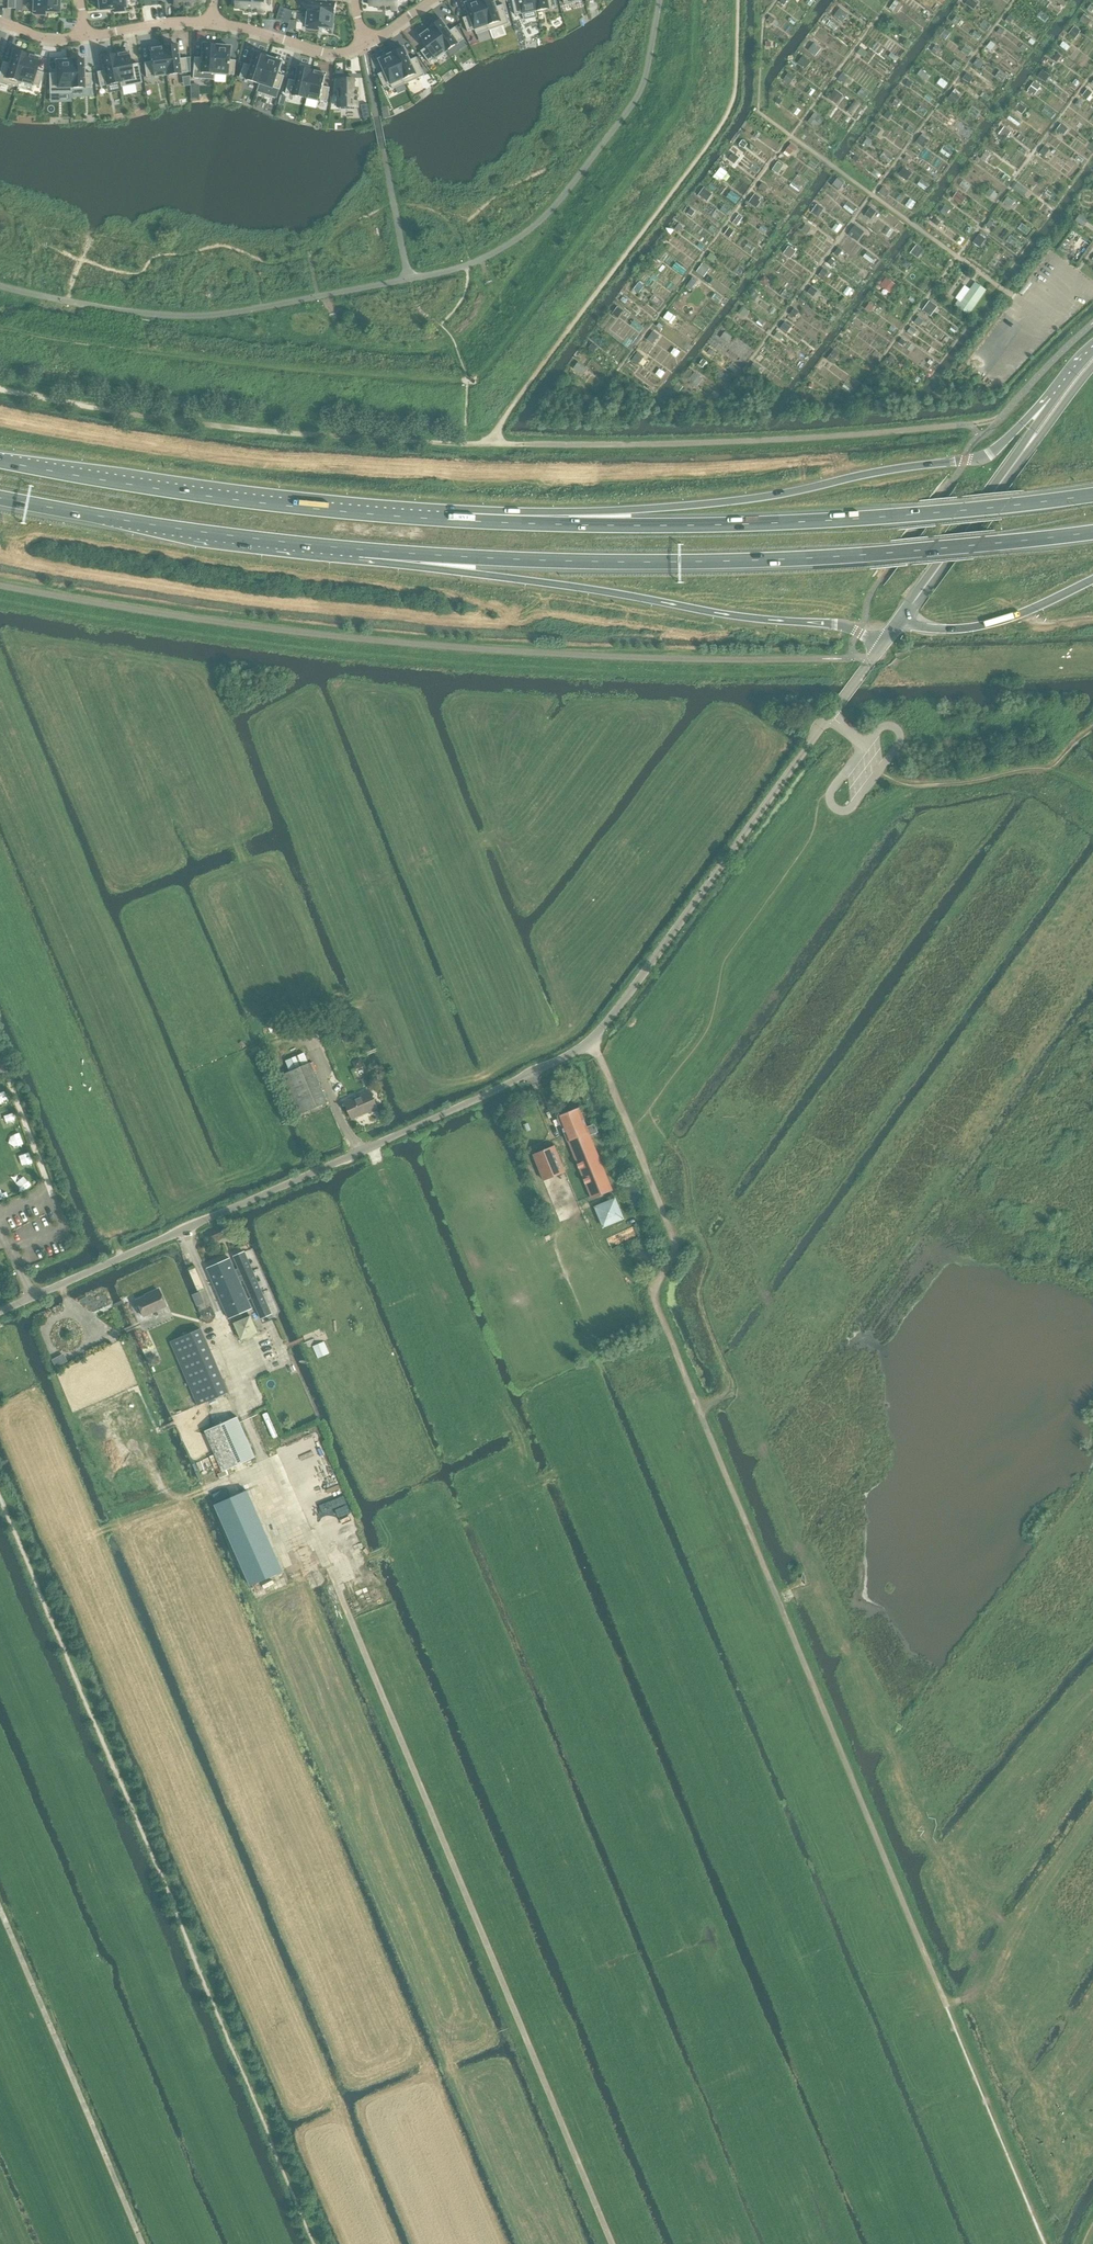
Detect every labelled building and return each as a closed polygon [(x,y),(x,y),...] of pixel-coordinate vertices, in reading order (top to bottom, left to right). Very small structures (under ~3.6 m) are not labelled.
[(32,11),(34,11),(34,15),(45,15),(45,13),(45,12),(50,12),(59,12),(59,0),(33,0),(32,11)] [(127,0),(98,0),(99,10),(107,10),(113,9),(113,10),(113,12),(124,11),(123,8),(128,8),(127,0)] [(236,8),(237,8),(245,9),(245,12),(248,12),(248,13),(249,13),(249,12),(251,12),(251,13),(252,13),(252,12),(254,13),(255,13),(255,12),(257,12),(257,13),(258,13),(264,13),(264,0),(236,0),(236,8)] [(335,9),(336,2),(321,1),(322,0),(307,0),(306,1),(308,1),(307,13),(335,15),(335,14),(335,9)] [(388,10),(388,11),(389,11),(389,10),(391,10),(391,11),(391,10),(397,11),(398,0),(370,0),(370,6),(379,6),(379,10),(382,10),(383,10),(385,10),(388,10)] [(463,18),(468,32),(475,29),(476,34),(489,30),(489,31),(490,30),(479,0),(475,0),(465,3),(468,11),(470,15),(469,16),(463,18)] [(490,30),(509,23),(503,4),(496,7),(493,0),(479,0),(490,30)] [(512,0),(515,15),(522,14),(524,20),(537,17),(536,12),(533,0),(515,0),(512,0)] [(536,12),(556,7),(555,0),(533,0),(536,12)] [(978,4),(972,0),(968,0),(965,4),(973,10),(978,4)] [(892,12),(898,4),(895,1),(889,9),(892,12)] [(283,22),(287,9),(280,7),(276,20),(283,22)] [(840,8),(834,16),(841,21),(847,13),(840,8)] [(289,24),(293,11),(287,9),(283,22),(289,24)] [(318,30),(319,27),(320,27),(324,27),(333,28),(334,16),(335,16),(335,15),(307,13),(308,13),(306,26),(308,26),(308,29),(318,30)] [(1084,14),(1080,19),(1087,24),(1090,19),(1084,14)] [(955,16),(952,21),(960,27),(964,23),(955,16)] [(431,27),(430,28),(447,51),(464,39),(455,27),(449,31),(441,20),(435,24),(431,27)] [(1075,26),(1069,33),(1075,38),(1079,33),(1079,32),(1080,30),(1075,26)] [(430,29),(419,36),(424,43),(426,47),(421,51),(429,63),(446,51),(446,52),(447,51),(430,28),(429,28),(430,29)] [(945,30),(940,37),(945,41),(950,34),(945,30)] [(991,42),(986,47),(991,51),(995,46),(991,42)] [(808,50),(815,57),(821,49),(814,43),(808,50)] [(192,72),(192,78),(213,80),(216,45),(214,45),(210,44),(202,44),(201,58),(194,57),(192,72)] [(164,46),(163,46),(166,75),(187,72),(190,72),(190,57),(185,58),(178,59),(176,45),(169,46),(164,46)] [(216,45),(213,80),(214,74),(214,73),(234,75),(236,60),(230,59),(228,59),(229,55),(229,47),(216,46),(216,45)] [(936,45),(932,52),(938,55),(942,49),(936,45)] [(150,62),(144,62),(145,77),(166,75),(163,46),(162,46),(162,47),(149,49),(150,57),(151,61),(150,62)] [(393,52),(391,53),(406,84),(425,75),(416,57),(410,60),(404,47),(397,50),(393,52)] [(26,54),(25,53),(20,52),(13,50),(9,64),(2,62),(0,70),(0,82),(17,87),(26,54)] [(131,64),(130,65),(130,60),(128,52),(115,55),(115,54),(114,54),(121,87),(141,83),(138,63),(131,64)] [(244,63),(239,77),(259,84),(269,56),(267,56),(263,54),(256,52),(251,65),(244,63)] [(383,72),(378,74),(384,88),(391,85),(393,89),(405,84),(406,84),(391,53),(391,54),(379,59),(383,67),(384,71),(383,72)] [(1054,54),(1051,58),(1057,62),(1061,56),(1057,53),(1056,55),(1054,54)] [(26,54),(17,87),(18,87),(19,81),(39,87),(43,73),(37,71),(36,71),(37,66),(39,58),(27,55),(27,54),(26,54)] [(119,83),(120,87),(121,87),(114,54),(113,54),(108,55),(101,57),(104,71),(96,72),(99,87),(119,83)] [(259,84),(257,91),(277,98),(279,90),(284,76),(278,74),(277,74),(279,69),(282,61),(269,57),(269,56),(259,84)] [(803,56),(798,62),(806,69),(811,63),(803,56)] [(49,93),(70,93),(69,59),(69,60),(56,60),(56,69),(56,73),(55,73),(49,73),(49,93)] [(71,59),(69,59),(70,93),(71,93),(71,88),(91,88),(91,73),(84,73),(83,59),(76,59),(71,59)] [(977,59),(973,64),(977,68),(981,62),(977,59)] [(289,79),(285,93),(306,98),(312,70),(311,69),(306,68),(299,67),(296,81),(289,79)] [(924,80),(928,74),(921,69),(917,75),(924,80)] [(312,70),(306,98),(307,98),(327,102),(330,88),(324,86),(323,86),(324,81),(326,73),(313,71),(313,70),(312,70)] [(1042,70),(1038,76),(1045,81),(1049,75),(1042,70)] [(788,73),(783,80),(790,85),(795,78),(788,73)] [(844,84),(849,78),(841,73),(837,79),(844,84)] [(967,73),(963,78),(968,83),(972,77),(967,73)] [(358,92),(358,88),(354,88),(354,80),(354,79),(342,79),(342,80),(338,80),(338,107),(340,107),(340,110),(355,110),(355,107),(358,107),(358,101),(358,100),(358,98),(358,95),(358,94),(358,92)] [(1034,82),(1026,92),(1031,95),(1032,93),(1034,95),(1040,87),(1034,82)] [(836,105),(843,95),(835,89),(827,99),(836,105)] [(952,92),(948,99),(953,103),(958,96),(952,92)] [(896,98),(891,104),(896,107),(900,102),(896,98)] [(1019,103),(1014,110),(1022,115),(1026,108),(1019,103)] [(370,117),(368,104),(361,105),(363,119),(370,117)] [(795,107),(791,112),(796,116),(800,111),(795,107)] [(887,111),(883,116),(888,120),(892,114),(887,111)] [(814,113),(807,122),(816,128),(822,118),(814,113)] [(1061,124),(1057,129),(1062,134),(1066,128),(1061,124)] [(876,126),(871,133),(877,137),(881,130),(876,126)] [(1004,127),(998,134),(1005,140),(1011,132),(1004,127)] [(916,142),(921,146),(927,138),(922,134),(916,142)] [(867,138),(863,144),(868,148),(872,142),(867,138)] [(790,144),(785,152),(790,155),(795,148),(790,144)] [(1045,146),(1039,153),(1044,157),(1050,149),(1045,146)] [(985,151),(980,158),(984,161),(989,154),(985,151)] [(733,153),(728,159),(734,164),(739,158),(733,153)] [(1078,155),(1075,160),(1080,164),(1083,159),(1078,155)] [(777,161),(773,167),(777,170),(782,164),(777,161)] [(721,168),(715,174),(722,180),(727,173),(721,168)] [(904,168),(899,175),(906,181),(912,173),(904,168)] [(832,185),(838,190),(844,183),(837,178),(832,185)] [(761,183),(758,187),(765,192),(768,188),(761,183)] [(1017,183),(1013,189),(1023,197),(1027,191),(1017,183)] [(883,187),(878,193),(886,198),(890,192),(883,187)] [(704,188),(698,195),(707,201),(713,194),(704,188)] [(989,189),(986,194),(994,200),(998,195),(989,189)] [(957,192),(952,198),(961,205),(966,199),(957,192)] [(755,194),(748,202),(756,208),(761,202),(759,201),(761,198),(755,194)] [(1003,202),(1010,208),(1015,202),(1007,197),(1003,202)] [(947,205),(941,213),(945,216),(951,209),(947,205)] [(818,206),(814,212),(819,216),(823,209),(818,206)] [(870,208),(864,215),(870,220),(876,212),(870,208)] [(739,215),(733,223),(737,226),(743,218),(739,215)] [(1079,215),(1075,221),(1084,227),(1088,221),(1079,215)] [(935,218),(932,222),(938,226),(941,222),(935,218)] [(678,224),(674,229),(678,233),(682,227),(678,224)] [(807,234),(811,228),(805,224),(801,230),(807,234)] [(854,225),(848,235),(858,242),(865,232),(854,225)] [(729,229),(725,235),(729,238),(733,232),(729,229)] [(978,235),(973,243),(979,247),(985,239),(978,235)] [(924,251),(916,245),(910,253),(917,259),(924,251)] [(789,246),(783,253),(791,259),(796,252),(789,246)] [(706,258),(713,263),(717,258),(711,253),(706,258)] [(655,257),(649,265),(656,270),(661,262),(655,257)] [(904,259),(900,265),(906,269),(910,264),(904,259)] [(702,264),(696,272),(704,277),(709,270),(702,264)] [(818,276),(823,280),(829,272),(823,268),(818,276)] [(764,276),(760,282),(765,286),(770,281),(764,276)] [(693,277),(686,286),(691,290),(698,281),(693,277)] [(885,277),(879,286),(891,294),(897,286),(885,277)] [(638,283),(633,290),(639,294),(644,288),(638,283)] [(958,301),(955,305),(968,315),(986,290),(975,283),(961,303),(958,301)] [(812,286),(807,293),(813,297),(818,291),(812,286)] [(715,294),(712,298),(718,303),(721,299),(715,294)] [(937,307),(929,301),(922,311),(930,316),(937,307)] [(742,306),(738,312),(744,317),(749,312),(742,306)] [(618,307),(612,314),(618,319),(623,311),(618,307)] [(794,308),(789,314),(795,318),(799,312),(794,308)] [(668,311),(662,318),(669,323),(674,315),(668,311)] [(918,317),(915,322),(919,325),(923,321),(918,317)] [(785,322),(781,328),(786,332),(790,326),(785,322)] [(911,326),(906,332),(912,336),(916,331),(911,326)] [(659,336),(653,331),(646,339),(653,344),(659,336)] [(724,332),(720,338),(728,343),(732,338),(724,332)] [(592,343),(588,348),(594,352),(598,347),(592,343)] [(833,349),(826,359),(832,363),(839,353),(833,349)] [(638,352),(631,360),(637,365),(644,356),(638,352)] [(891,364),(895,358),(891,355),(886,361),(891,364)] [(698,365),(702,368),(707,362),(703,359),(698,365)] [(578,362),(573,368),(580,374),(585,367),(578,362)] [(757,372),(761,367),(753,362),(750,367),(757,372)] [(731,364),(728,368),(735,373),(738,369),(731,364)] [(703,379),(695,372),(689,380),(697,387),(703,379)] [(344,1023),(336,1026),(339,1034),(347,1031),(344,1023)] [(306,1053),(287,1061),(290,1070),(310,1061),(306,1053)] [(360,1058),(352,1062),(356,1070),(364,1066),(360,1058)] [(282,1074),(299,1115),(327,1103),(310,1062),(282,1074)] [(377,1107),(370,1091),(345,1102),(352,1118),(377,1107)] [(558,1117),(568,1141),(592,1198),(612,1190),(590,1135),(598,1131),(595,1123),(587,1126),(579,1108),(558,1117)] [(565,1171),(555,1146),(533,1155),(544,1180),(565,1171)] [(207,1268),(229,1318),(252,1308),(240,1281),(244,1279),(261,1318),(272,1313),(245,1252),(234,1256),(239,1268),(235,1270),(230,1258),(207,1268)] [(158,1290),(135,1300),(143,1316),(165,1306),(158,1290)] [(250,1316),(234,1323),(241,1339),(257,1332),(250,1316)] [(227,1392),(199,1328),(169,1342),(197,1406),(227,1392)] [(152,1355),(147,1357),(150,1364),(157,1361),(155,1356),(152,1355)] [(206,1432),(224,1472),(256,1459),(238,1418),(206,1432)] [(239,1494),(215,1505),(250,1585),(282,1571),(277,1559),(247,1491),(239,1494)]
